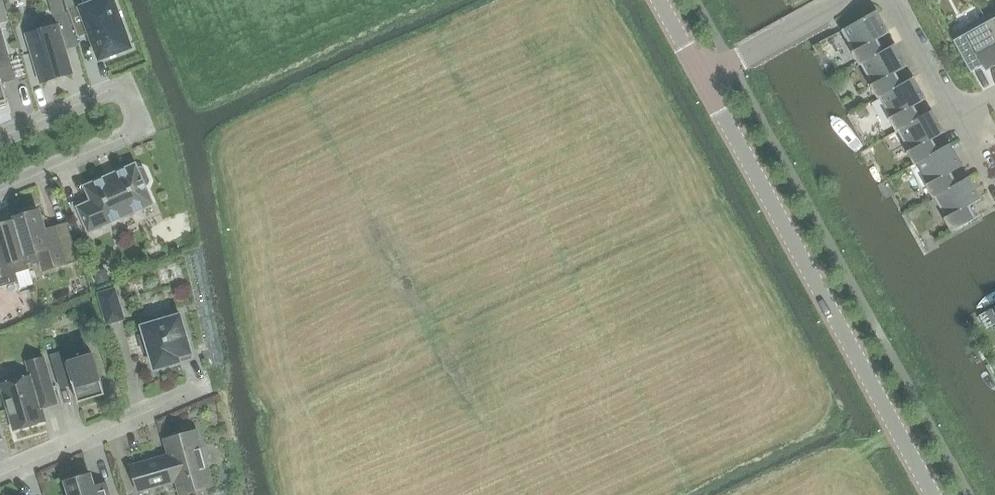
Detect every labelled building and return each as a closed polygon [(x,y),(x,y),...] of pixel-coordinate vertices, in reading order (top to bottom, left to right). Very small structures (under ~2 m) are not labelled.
[(11,17),(6,0),(0,0),(0,20),(11,17)] [(66,7),(78,38),(89,33),(99,59),(130,48),(113,0),(100,0),(80,7),(79,3),(66,7)] [(858,66),(860,65),(883,52),(883,51),(876,40),(884,35),(879,26),(883,23),(876,11),(841,30),(852,51),(851,52),(858,66)] [(71,74),(61,40),(74,37),(67,13),(54,17),(56,25),(26,34),(41,82),(71,74)] [(986,21),(994,37),(994,16),(986,21)] [(994,66),(994,37),(986,21),(952,40),(970,73),(982,66),(985,71),(994,66)] [(9,58),(1,30),(0,30),(0,61),(9,58)] [(897,59),(902,57),(895,44),(883,51),(883,52),(860,65),(871,85),(869,85),(877,99),(878,98),(902,85),(901,84),(895,73),(903,68),(897,59)] [(916,92),(920,90),(913,77),(901,84),(902,85),(878,98),(889,118),(888,119),(895,132),(897,131),(920,118),(919,117),(913,106),(921,102),(916,92)] [(863,109),(855,113),(859,120),(867,116),(863,109)] [(934,125),(938,123),(931,110),(919,117),(920,118),(897,131),(908,151),(906,152),(913,165),(915,165),(938,152),(938,151),(932,139),(939,135),(934,125)] [(932,199),(933,198),(957,185),(956,184),(964,179),(953,159),(957,156),(950,144),(938,151),(938,152),(915,165),(926,184),(924,185),(932,199)] [(147,185),(149,181),(143,169),(140,167),(136,169),(135,165),(85,187),(91,202),(78,208),(88,232),(152,204),(144,186),(147,185)] [(971,192),(975,190),(968,177),(964,179),(956,184),(957,185),(933,198),(944,218),(943,218),(950,232),(975,218),(968,206),(976,202),(971,192)] [(69,234),(47,240),(38,210),(13,218),(13,221),(27,266),(28,266),(41,262),(43,271),(77,261),(69,234)] [(13,221),(0,225),(0,287),(18,282),(15,273),(29,269),(28,266),(27,266),(13,221)] [(94,274),(98,286),(110,283),(107,274),(102,272),(94,274)] [(124,318),(114,287),(96,292),(106,324),(124,318)] [(144,335),(138,336),(143,352),(148,350),(154,370),(179,362),(178,357),(191,353),(180,315),(141,326),(144,335)] [(72,348),(50,355),(58,384),(71,380),(78,403),(104,395),(92,355),(76,360),(72,348)] [(31,376),(0,385),(14,430),(44,420),(41,409),(56,404),(50,385),(42,358),(27,363),(31,376)] [(154,460),(153,458),(130,465),(138,492),(176,482),(180,494),(212,486),(196,431),(164,440),(169,456),(154,460)] [(89,475),(66,482),(69,494),(95,494),(89,475)]
